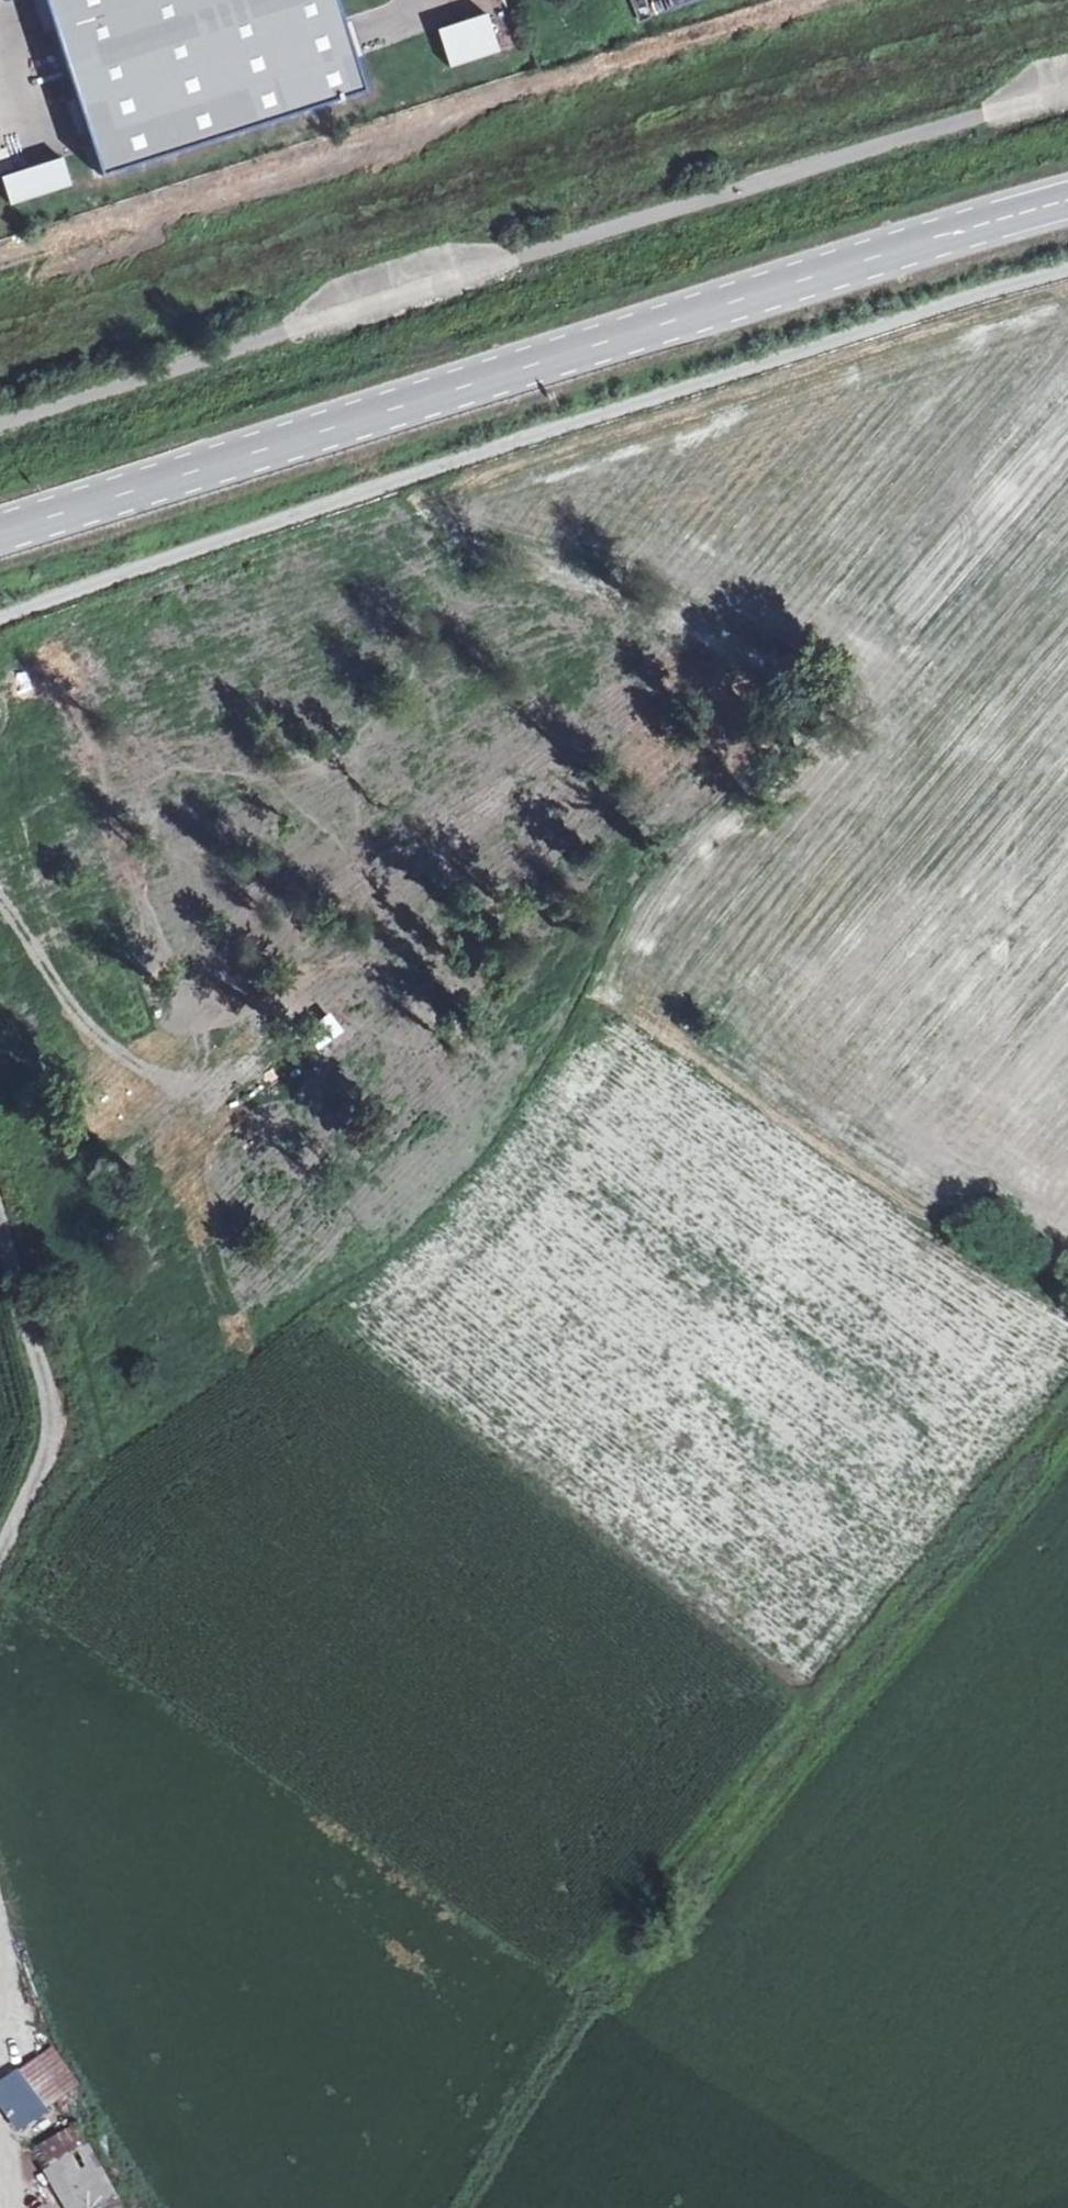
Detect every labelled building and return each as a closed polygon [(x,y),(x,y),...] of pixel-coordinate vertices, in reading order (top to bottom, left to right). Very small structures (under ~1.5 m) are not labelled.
[(97,173),(360,88),(331,0),(41,0),(97,173)] [(485,13),(435,29),(447,66),(497,50),(485,13)] [(0,177),(0,179),(8,204),(69,184),(60,157),(0,177)] [(61,2095),(76,2085),(51,2050),(35,2061),(61,2095)] [(61,2095),(35,2061),(0,2085),(0,2105),(17,2129),(43,2110),(41,2108),(61,2095)] [(73,2130),(32,2152),(65,2207),(118,2207),(73,2130)]
